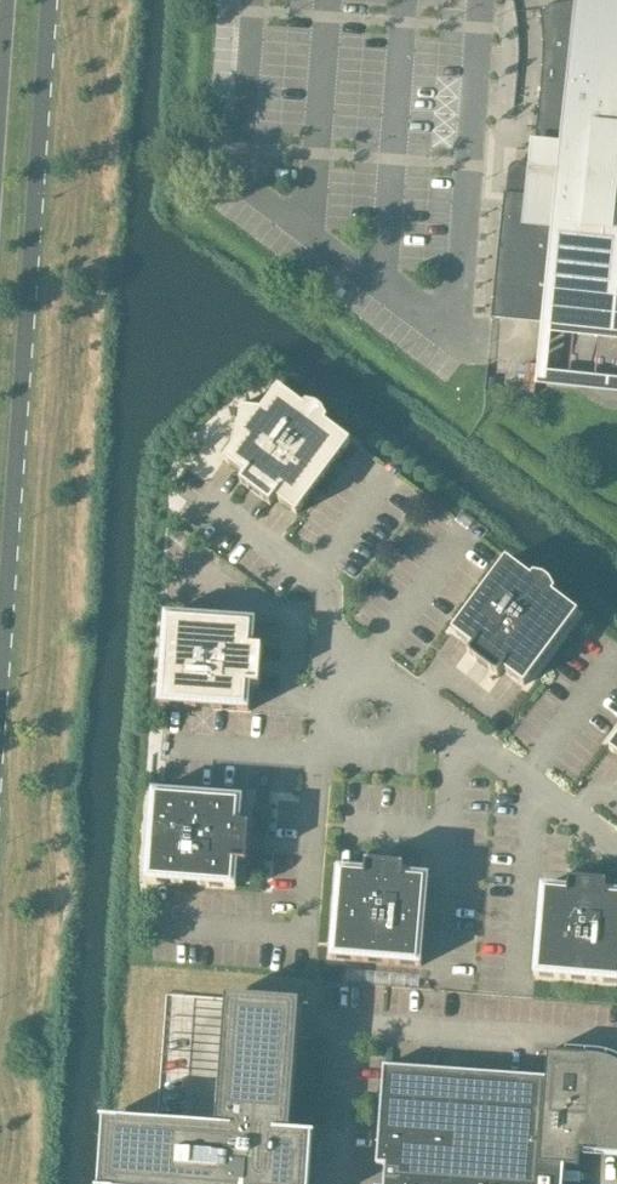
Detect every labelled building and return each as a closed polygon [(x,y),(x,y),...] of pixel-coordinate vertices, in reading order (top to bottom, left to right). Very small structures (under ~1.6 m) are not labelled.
[(580,3),(541,9),(541,8),(539,9),(542,31),(543,54),(541,76),(534,149),(535,149),(533,174),(528,176),(525,180),(527,185),(531,188),(530,196),(504,193),(491,319),(492,319),(495,293),(549,299),(545,341),(547,341),(548,325),(616,332),(616,0),(580,0),(580,3)] [(296,515),(351,443),(320,420),(318,415),(315,412),(309,411),(279,388),(261,412),(241,409),(237,444),(224,460),(245,476),(240,483),(270,506),(276,499),(296,515)] [(536,582),(506,560),(452,632),(473,647),(467,654),(489,670),(498,677),(503,670),(524,686),(578,614),(548,591),(545,586),(542,584),(536,582)] [(259,686),(262,648),(253,648),(255,622),(165,615),(159,705),(169,706),(249,711),(251,685),(259,686)] [(609,750),(616,756),(616,739),(609,750)] [(246,863),(249,825),(240,825),(242,798),(152,792),(146,882),(236,888),(238,862),(246,863)] [(377,864),(377,863),(365,862),(365,871),(338,869),(331,959),(421,967),(428,877),(402,874),(403,866),(391,865),(377,864)] [(605,892),(606,883),(568,880),(567,889),(541,887),(534,976),(616,984),(616,893),(605,892)] [(297,1037),(299,1002),(226,997),(223,1032),(217,1128),(101,1119),(101,1122),(103,1122),(99,1183),(308,1183),(312,1137),(314,1137),(315,1135),(290,1133),(297,1037)] [(615,1062),(604,1058),(592,1057),(585,1056),(548,1053),(546,1078),(383,1066),(376,1164),(385,1165),(383,1183),(562,1183),(564,1166),(579,1167),(580,1152),(616,1154),(616,1064),(615,1062)]
